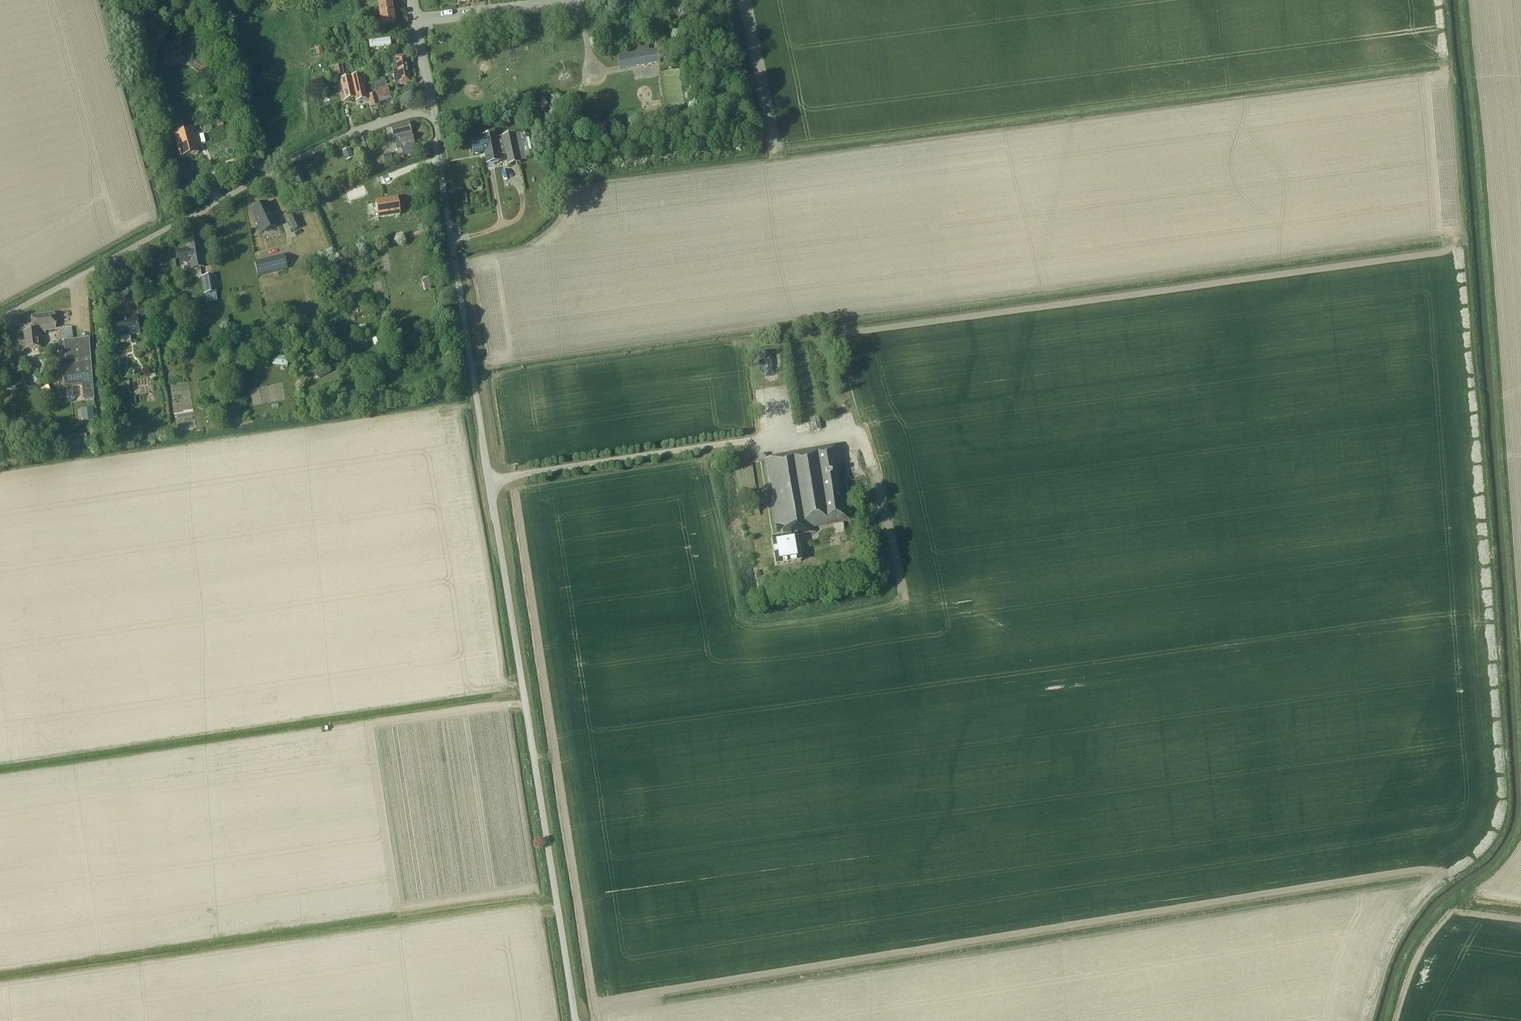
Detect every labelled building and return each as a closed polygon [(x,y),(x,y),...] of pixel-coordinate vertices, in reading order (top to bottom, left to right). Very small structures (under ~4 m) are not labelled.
[(377,3),(379,15),(393,13),(391,0),(377,3)] [(395,25),(393,13),(379,15),(381,27),(395,25)] [(343,30),(342,24),(335,25),(336,31),(337,31),(339,42),(344,41),(342,30),(343,30)] [(648,51),(647,45),(635,47),(636,53),(617,56),(619,69),(659,62),(657,50),(648,51)] [(304,47),(294,48),(295,60),(306,59),(304,47)] [(192,68),(205,77),(210,70),(207,68),(209,65),(196,57),(195,59),(185,56),(186,52),(179,50),(164,55),(163,58),(166,67),(169,68),(179,65),(183,65),(192,68)] [(402,56),(402,55),(395,56),(395,57),(390,58),(395,84),(400,84),(400,85),(406,84),(406,83),(410,82),(406,55),(402,56)] [(344,75),(342,65),(334,66),(337,76),(344,75)] [(366,83),(363,74),(340,79),(345,100),(355,98),(356,101),(367,98),(363,84),(366,83)] [(392,80),(384,81),(384,79),(374,83),(375,90),(378,98),(379,102),(391,98),(387,86),(392,85),(392,80)] [(378,105),(375,93),(368,95),(371,107),(378,105)] [(411,132),(409,123),(391,128),(393,137),(397,150),(401,149),(403,155),(416,152),(414,142),(411,132)] [(180,157),(199,152),(192,129),(174,134),(180,157)] [(495,138),(494,134),(469,139),(472,154),(483,152),(486,164),(500,161),(499,156),(506,155),(507,164),(518,162),(513,134),(495,138)] [(353,158),(350,148),(342,151),(346,161),(353,158)] [(397,197),(375,201),(378,218),(400,214),(397,197)] [(251,210),(262,233),(278,225),(267,202),(251,210)] [(294,231),(301,227),(295,214),(287,218),(294,231)] [(205,267),(201,242),(186,244),(186,248),(177,250),(179,264),(189,263),(190,270),(205,267)] [(287,268),(284,255),(254,262),(258,276),(287,268)] [(217,292),(214,275),(201,277),(204,294),(205,293),(207,302),(217,300),(216,292),(217,292)] [(425,278),(427,290),(433,289),(432,278),(425,278)] [(151,315),(149,305),(136,307),(138,318),(151,315)] [(54,330),(53,314),(31,317),(32,329),(31,331),(23,332),(25,348),(39,347),(39,343),(41,343),(40,334),(45,334),(45,331),(54,330)] [(140,334),(137,315),(114,319),(118,338),(140,334)] [(73,340),(72,328),(60,329),(63,360),(59,360),(61,388),(81,386),(82,401),(94,400),(88,338),(73,340)] [(288,356),(273,355),(272,365),(287,367),(288,356)] [(97,411),(86,412),(88,424),(98,423),(97,411)] [(821,429),(819,417),(810,419),(812,431),(821,429)] [(86,444),(85,434),(59,438),(60,448),(86,444)] [(852,520),(840,445),(765,457),(778,533),(782,532),(782,537),(771,539),(775,565),(800,561),(796,534),(815,531),(814,527),(852,520)]
